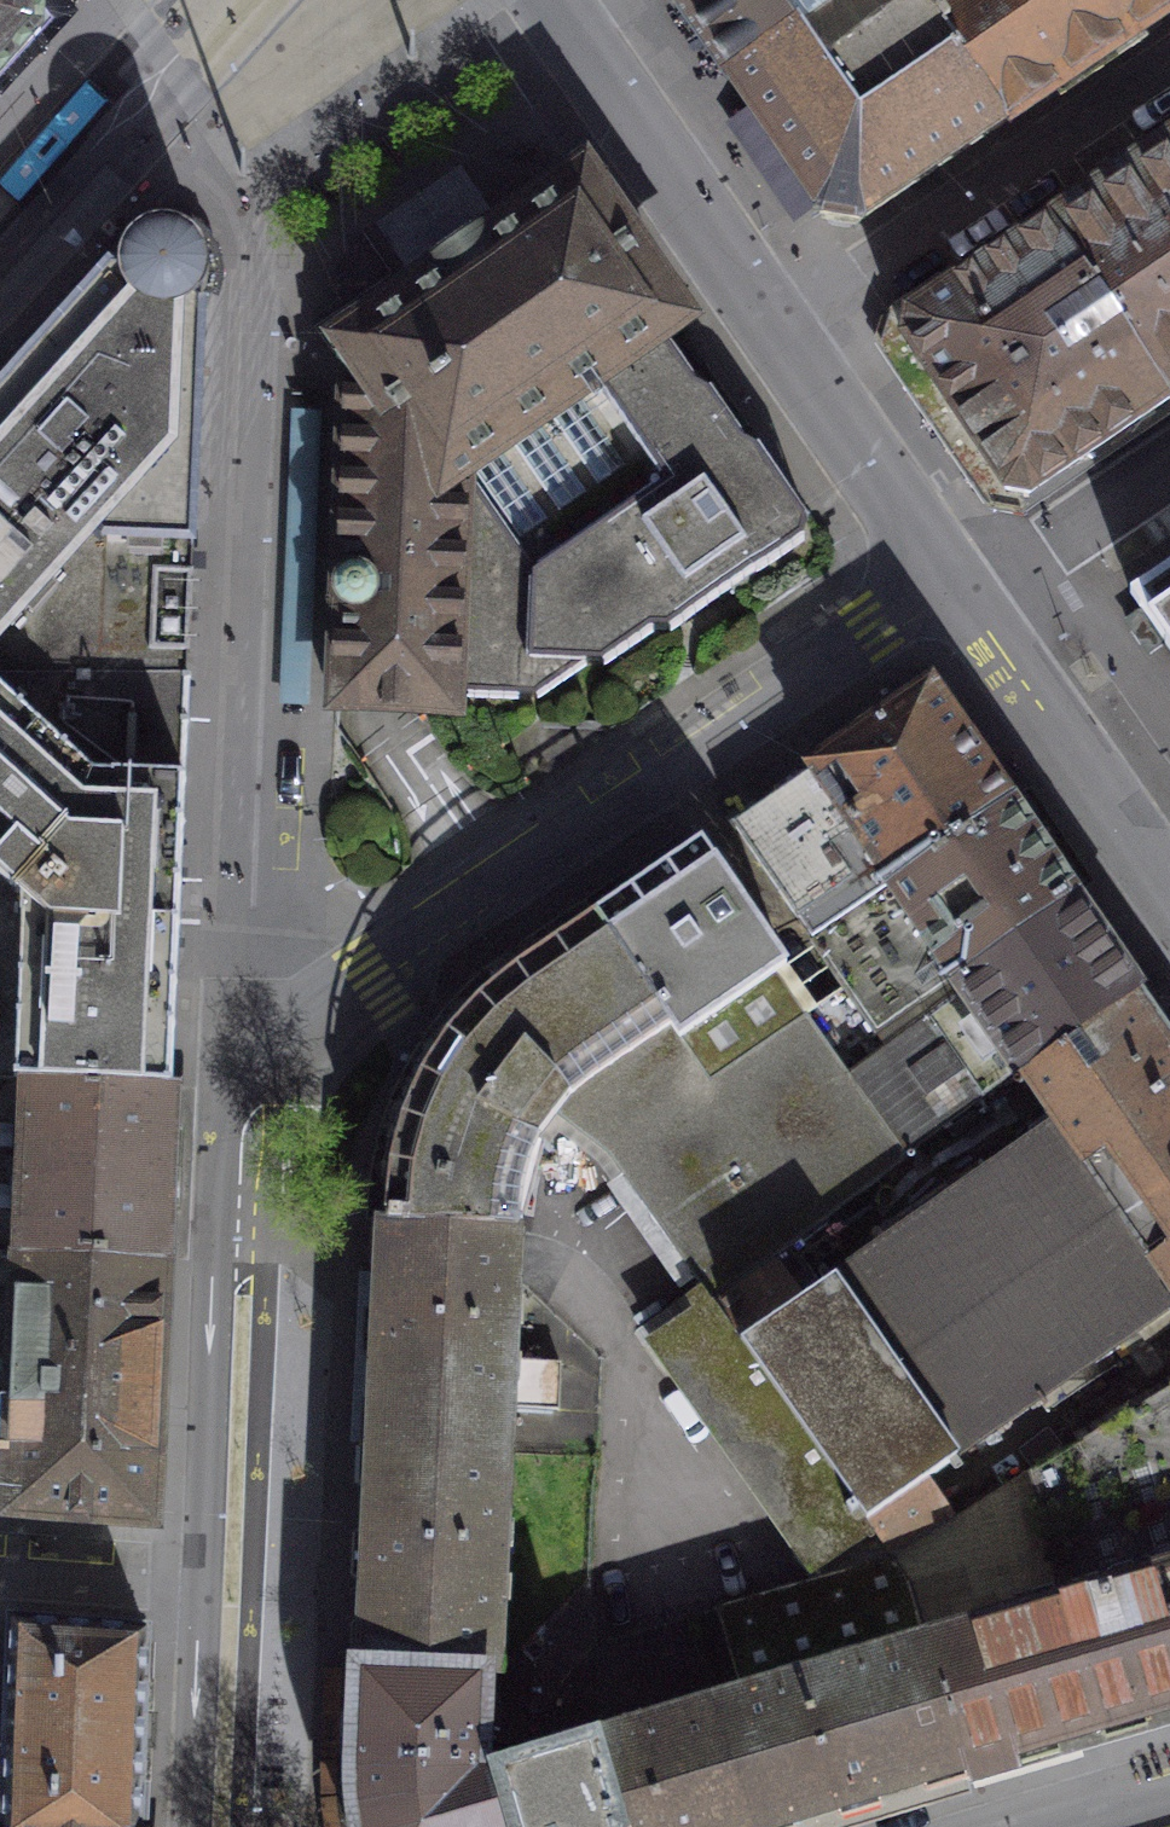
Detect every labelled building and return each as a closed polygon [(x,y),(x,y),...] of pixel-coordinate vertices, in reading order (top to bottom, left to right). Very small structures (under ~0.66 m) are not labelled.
[(52,21),(36,0),(0,0),(0,78),(52,21)] [(844,0),(675,0),(729,78),(794,34),(844,0)] [(921,5),(1001,123),(1169,8),(1169,0),(917,0),(921,5)] [(1001,123),(921,5),(821,72),(794,34),(729,78),(734,85),(824,216),(856,221),(1001,123)] [(907,318),(904,337),(1008,489),(1029,493),(1169,397),(1169,139),(907,318)] [(647,276),(583,183),(465,263),(348,344),(350,347),(349,378),(334,707),(455,712),(456,695),(535,697),(586,663),(602,664),(652,630),(669,631),(803,538),(806,523),(755,449),(742,442),(708,392),(694,385),(658,333),(677,319),(647,276)] [(188,676),(205,309),(198,309),(198,301),(196,300),(200,296),(202,292),(204,287),(206,283),(206,276),(206,270),(205,263),(204,259),(201,253),(198,249),(195,245),(190,240),(185,237),(178,233),(170,231),(162,230),(154,231),(147,234),(139,238),(133,244),(126,251),(0,390),(0,674),(188,676)] [(321,409),(292,408),(282,706),(310,707),(321,409)] [(1139,591),(1169,638),(1169,572),(1139,591)] [(169,1088),(188,676),(0,674),(0,1081),(169,1088)] [(812,937),(1009,803),(995,782),(968,742),(930,687),(732,824),(812,937)] [(1009,803),(812,937),(877,1033),(953,980),(1074,896),(1009,803)] [(700,841),(595,915),(672,1023),(709,1083),(804,1015),(775,971),(785,962),(700,841)] [(1074,896),(953,980),(961,990),(848,1074),(907,1158),(1020,1072),(1138,989),(1074,896)] [(672,1023),(595,915),(515,967),(479,996),(448,1030),(421,1072),(403,1113),(389,1159),(383,1206),(383,1223),(515,1229),(519,1192),(526,1165),(537,1139),(556,1111),(600,1145),(712,1300),(773,1256),(907,1158),(848,1074),(804,1015),(709,1083),(672,1023)] [(1138,989),(1020,1072),(1053,1123),(802,1298),(773,1256),(712,1300),(890,1554),(954,1516),(926,1476),(1169,1307),(1169,1036),(1138,989)] [(163,1264),(169,1088),(0,1081),(0,1257),(163,1264)] [(372,1445),(504,1452),(505,1404),(558,1406),(558,1361),(510,1360),(515,1229),(383,1223),(372,1445)] [(163,1264),(0,1257),(0,1509),(150,1520),(163,1264)] [(890,1554),(712,1300),(652,1342),(816,1577),(890,1554)] [(1033,1469),(1072,1594),(926,1639),(962,1767),(1169,1703),(1169,1386),(1033,1469)] [(363,1666),(487,1672),(492,1672),(497,1580),(503,1580),(503,1544),(499,1543),(504,1452),(372,1445),(363,1666)] [(743,1694),(926,1639),(908,1580),(890,1554),(816,1577),(714,1605),(743,1694)] [(144,1628),(10,1619),(3,1826),(137,1826),(144,1628)] [(743,1694),(713,1702),(750,1826),(758,1826),(962,1767),(926,1639),(743,1694)] [(499,1767),(498,1764),(483,1765),(487,1672),(363,1666),(354,1666),(351,1762),(350,1807),(355,1826),(517,1826),(499,1767)] [(713,1702),(499,1767),(517,1826),(750,1826),(713,1702)]
